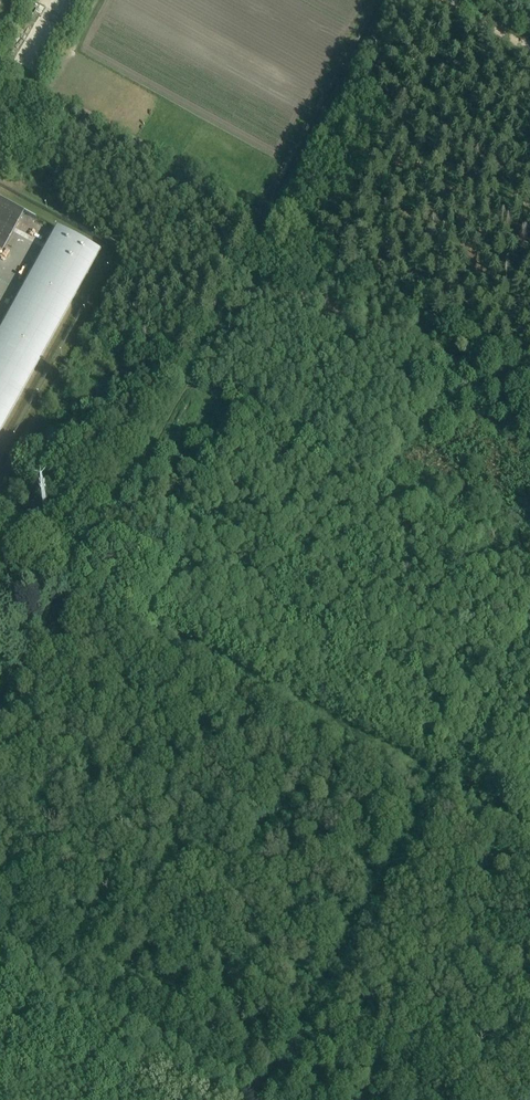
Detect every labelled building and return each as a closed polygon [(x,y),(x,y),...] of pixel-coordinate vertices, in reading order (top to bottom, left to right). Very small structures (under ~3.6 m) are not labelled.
[(62,11),(67,13),(71,1),(68,0),(66,0),(62,11)] [(2,253),(25,212),(0,199),(0,252),(2,253)] [(100,251),(57,227),(0,332),(0,437),(100,251)]
